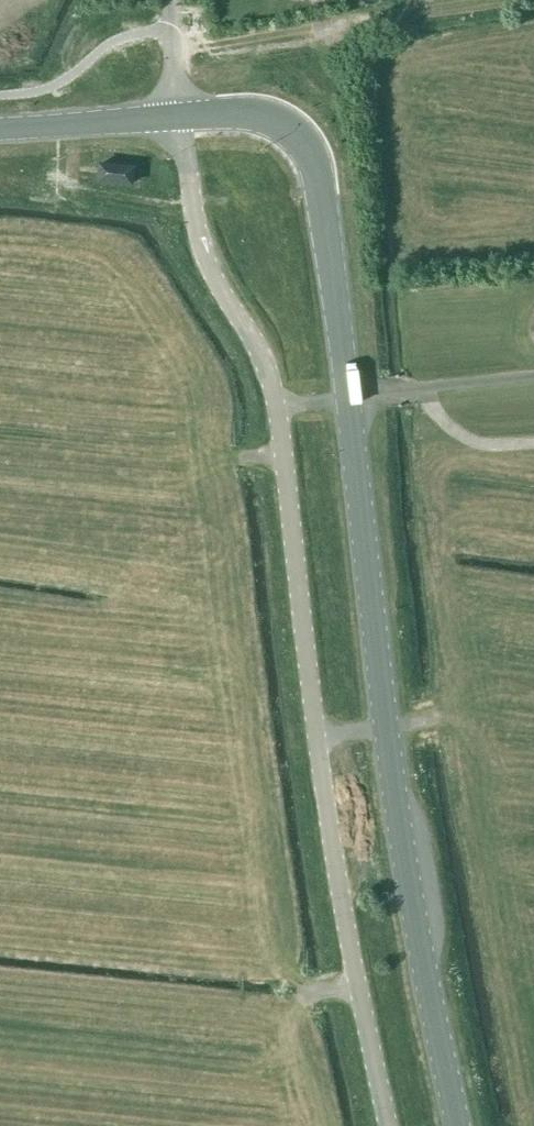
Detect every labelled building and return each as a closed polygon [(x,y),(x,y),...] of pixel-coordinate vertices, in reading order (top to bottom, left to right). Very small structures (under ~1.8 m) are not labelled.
[(97,180),(130,184),(132,167),(99,164),(97,180)]
